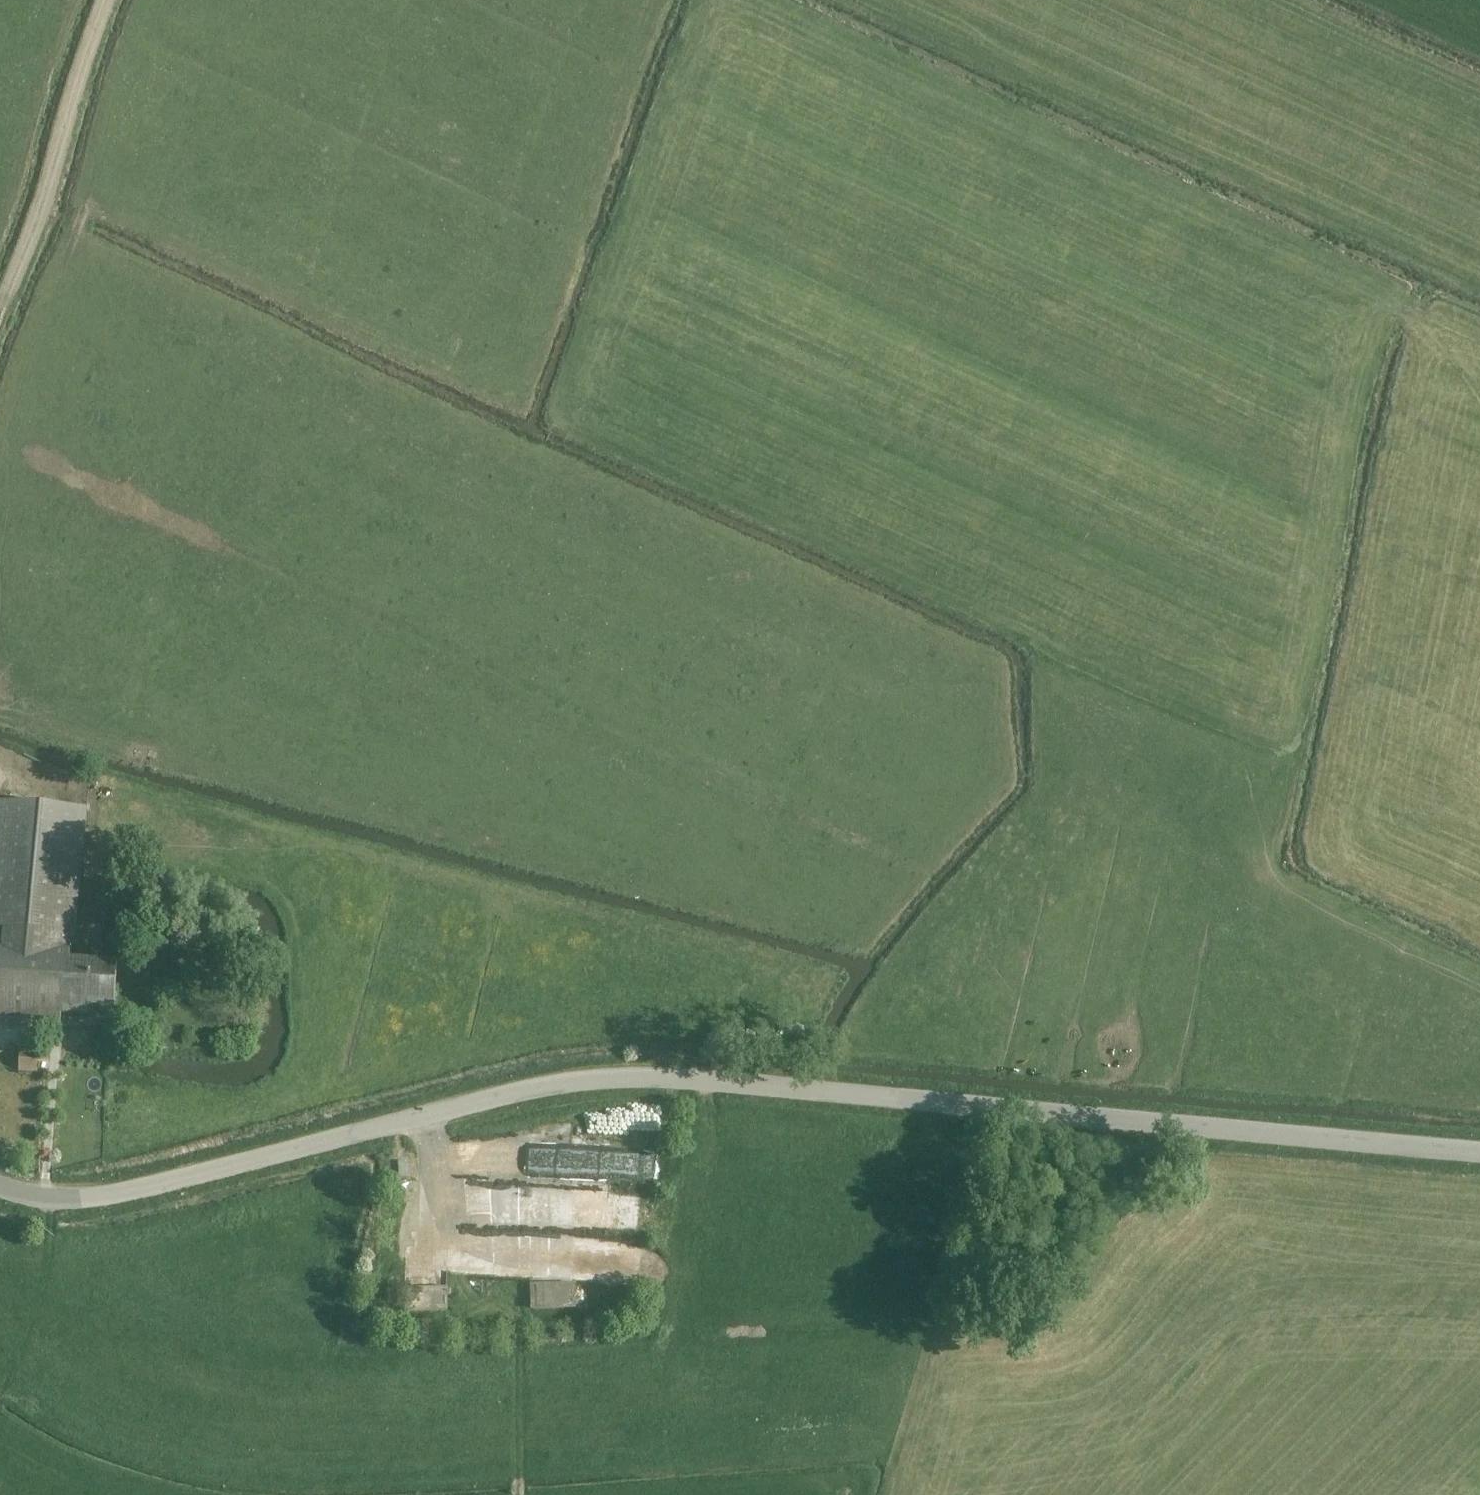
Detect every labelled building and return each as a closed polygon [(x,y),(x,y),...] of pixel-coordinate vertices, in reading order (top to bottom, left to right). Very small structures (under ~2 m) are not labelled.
[(109,1018),(113,967),(69,963),(80,815),(0,809),(0,1020),(37,1023),(38,1013),(109,1018)] [(16,1064),(16,1075),(35,1075),(35,1064),(16,1064)] [(573,1286),(527,1287),(527,1312),(574,1311),(573,1286)] [(446,1289),(408,1289),(409,1315),(447,1314),(446,1289)]
